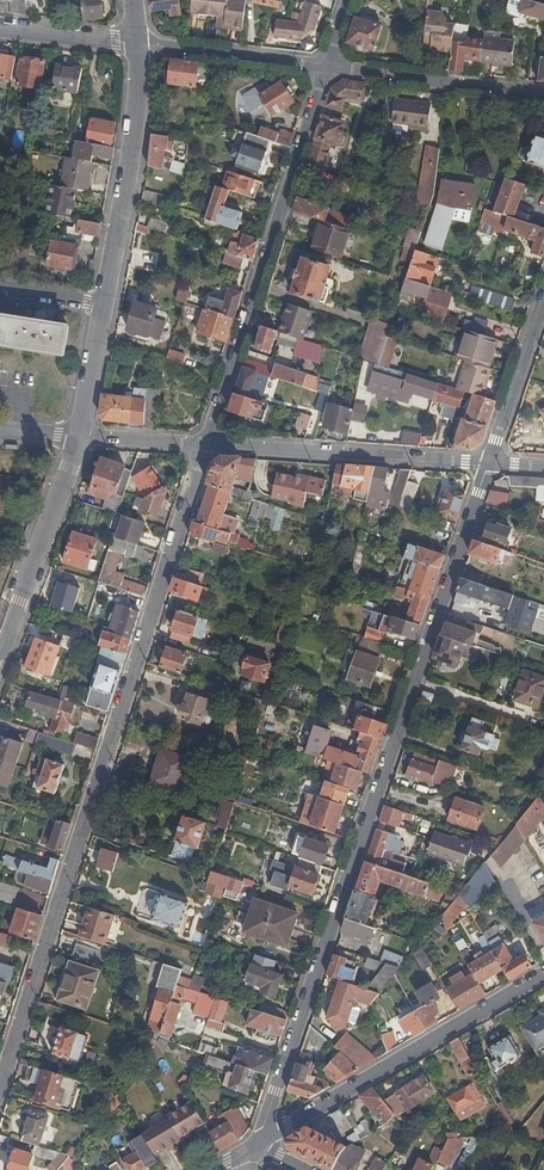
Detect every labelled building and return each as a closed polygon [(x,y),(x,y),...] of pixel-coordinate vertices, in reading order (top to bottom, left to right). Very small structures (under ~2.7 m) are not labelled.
[(12,13),(17,14),(26,15),(24,0),(10,0),(12,13)] [(85,22),(104,19),(102,0),(82,0),(85,22)] [(154,9),(169,7),(172,11),(173,14),(182,13),(180,0),(153,0),(154,9)] [(242,33),(248,3),(248,1),(243,0),(191,0),(189,10),(197,12),(196,14),(217,18),(219,18),(219,16),(225,17),(223,27),(230,29),(230,31),(242,33)] [(254,4),(280,9),(282,0),(254,0),(254,4)] [(275,19),(273,35),(299,39),(299,35),(313,27),(315,28),(322,5),(308,0),(307,0),(303,13),(300,23),(294,22),(291,22),(275,19)] [(428,0),(412,0),(411,12),(427,14),(428,0)] [(452,51),(455,24),(446,24),(446,19),(441,12),(429,11),(431,0),(428,0),(427,14),(422,53),(432,54),(433,49),(441,50),(452,51)] [(508,0),(488,0),(488,4),(507,10),(508,2),(508,0)] [(508,2),(521,6),(520,11),(543,18),(543,3),(533,0),(508,0),(508,2)] [(300,23),(303,13),(295,11),(294,22),(300,23)] [(355,17),(348,42),(373,50),(382,25),(379,24),(380,20),(363,14),(362,18),(355,17)] [(219,18),(217,18),(215,28),(223,29),(223,27),(225,17),(219,16),(219,18)] [(464,59),(481,61),(484,38),(468,36),(469,25),(455,24),(452,51),(450,70),(463,71),(464,59)] [(317,31),(315,28),(313,27),(299,35),(299,39),(300,41),(317,31)] [(484,38),(481,61),(511,65),(513,41),(500,39),(484,38)] [(9,57),(0,55),(0,78),(5,79),(9,57)] [(40,88),(44,62),(22,59),(18,85),(40,88)] [(213,64),(174,59),(172,81),(210,86),(213,64)] [(79,92),(84,68),(58,64),(55,89),(79,92)] [(334,87),(328,103),(342,108),(345,97),(352,93),(363,95),(364,87),(371,88),(371,84),(344,80),(334,87)] [(294,101),(290,94),(285,86),(281,81),(260,94),(274,114),(294,101)] [(285,86),(290,94),(294,92),(289,84),(285,86)] [(431,103),(389,95),(385,109),(391,110),(390,119),(408,122),(416,124),(416,128),(427,130),(431,103)] [(325,114),(309,164),(321,167),(322,168),(331,139),(338,141),(344,120),(325,114)] [(88,142),(95,144),(111,146),(115,123),(92,119),(88,142)] [(59,127),(37,123),(35,133),(57,136),(59,127)] [(278,140),(280,131),(262,125),(259,134),(270,137),(278,140)] [(290,144),(294,131),(282,126),(280,131),(278,140),(290,144)] [(267,148),(270,137),(259,134),(249,130),(246,142),(244,141),(242,149),(236,147),(234,153),(240,155),(237,163),(261,171),(268,148),(267,148)] [(535,130),(526,159),(543,165),(543,134),(535,130)] [(13,146),(20,147),(22,133),(15,131),(13,146)] [(172,157),(172,155),(165,154),(165,147),(167,148),(168,135),(153,133),(150,164),(185,175),(186,168),(187,161),(172,157)] [(174,148),(175,136),(168,135),(167,148),(174,148)] [(434,191),(439,146),(426,142),(420,200),(431,203),(434,191)] [(112,160),(115,147),(111,146),(95,144),(92,160),(102,161),(103,158),(112,160)] [(94,182),(98,163),(59,156),(59,161),(63,162),(62,170),(65,171),(63,186),(78,189),(88,191),(89,181),(94,182)] [(309,164),(305,175),(317,180),(321,167),(309,164)] [(367,183),(378,186),(383,168),(373,165),(367,183)] [(321,167),(317,180),(337,186),(341,174),(322,168),(321,167)] [(251,194),(256,178),(231,170),(225,187),(230,188),(251,194)] [(514,215),(525,181),(506,175),(494,208),(514,215)] [(256,196),(261,179),(256,178),(251,194),(256,196)] [(476,184),(447,181),(446,194),(441,194),(439,205),(427,243),(442,249),(453,218),(472,221),(476,184)] [(78,189),(63,186),(52,184),(47,213),(53,215),(63,216),(72,218),(78,189)] [(225,187),(217,184),(206,222),(219,226),(220,223),(238,228),(243,212),(225,205),(230,188),(225,187)] [(145,188),(144,199),(152,201),(155,191),(145,188)] [(155,191),(152,201),(171,207),(174,197),(155,191)] [(298,196),(294,209),(318,216),(323,218),(326,219),(328,214),(329,210),(330,207),(298,196)] [(171,207),(177,209),(180,199),(174,197),(171,207)] [(494,208),(485,205),(481,218),(495,223),(493,228),(502,231),(504,226),(536,237),(532,249),(543,252),(543,225),(514,215),(494,208)] [(356,229),(360,218),(340,212),(329,210),(328,214),(326,219),(352,227),(355,229),(356,229)] [(323,218),(318,216),(314,228),(319,230),(323,218)] [(109,217),(107,239),(112,239),(115,218),(109,217)] [(152,217),(149,226),(167,231),(170,222),(152,217)] [(317,236),(313,247),(342,257),(352,227),(326,219),(323,218),(319,230),(321,230),(319,237),(317,236)] [(492,232),(493,228),(495,223),(481,218),(478,228),(492,232)] [(82,238),(98,241),(101,224),(77,219),(75,229),(66,227),(66,231),(53,228),(53,232),(61,234),(82,238)] [(407,246),(416,248),(422,230),(412,227),(407,246)] [(254,260),(260,239),(245,234),(246,231),(243,230),(239,232),(236,231),(229,252),(247,258),(254,260)] [(260,239),(261,235),(247,230),(246,231),(245,234),(260,239)] [(81,246),(82,238),(61,234),(60,242),(81,246)] [(80,255),(81,246),(60,242),(53,240),(48,265),(72,269),(75,254),(80,255)] [(402,257),(412,260),(416,248),(407,246),(405,245),(402,257)] [(436,287),(445,258),(416,248),(412,260),(407,277),(436,287)] [(244,268),(247,258),(229,252),(228,251),(225,261),(244,268)] [(300,271),(297,280),(294,292),(326,303),(331,287),(325,285),(329,276),(331,268),(304,258),(300,271)] [(511,279),(518,281),(521,271),(514,269),(511,279)] [(325,285),(331,287),(333,287),(335,284),(335,278),(329,276),(325,285)] [(449,317),(457,293),(436,287),(407,277),(401,296),(413,300),(415,292),(432,298),(428,310),(449,317)] [(469,297),(512,311),(516,300),(473,286),(469,297)] [(181,287),(177,299),(185,301),(187,302),(191,290),(181,287)] [(235,317),(243,292),(231,288),(227,300),(211,294),(207,308),(235,317)] [(413,300),(401,296),(398,305),(410,309),(413,300)] [(128,328),(160,338),(166,321),(155,317),(158,309),(137,302),(128,328)] [(313,310),(288,302),(282,318),(285,320),(282,331),(298,337),(304,338),(313,310)] [(227,341),(235,317),(207,308),(199,332),(227,341)] [(448,320),(449,317),(428,310),(427,314),(448,320)] [(46,323),(36,321),(0,316),(0,344),(64,354),(69,327),(46,323)] [(470,328),(484,332),(487,320),(474,316),(472,322),(470,328)] [(390,332),(392,324),(373,318),(370,328),(360,357),(364,358),(372,361),(379,363),(386,342),(390,332)] [(279,331),(264,326),(258,348),(271,352),(279,331)] [(466,338),(469,327),(465,326),(461,337),(466,338)] [(488,364),(498,336),(484,332),(470,328),(469,327),(466,338),(460,355),(467,357),(488,364)] [(295,348),(298,337),(282,331),(278,343),(295,348)] [(399,335),(390,332),(386,342),(396,344),(399,335)] [(491,365),(501,337),(498,336),(488,364),(490,365),(491,365)] [(320,360),(322,344),(304,338),(298,337),(295,348),(294,352),(320,360)] [(396,344),(386,342),(379,363),(381,363),(389,366),(396,344)] [(170,350),(168,361),(184,365),(186,354),(170,350)] [(318,382),(319,377),(308,373),(308,372),(281,363),(280,365),(276,364),(275,367),(247,357),(244,366),(269,374),(304,385),(317,390),(318,382)] [(490,365),(488,364),(467,357),(465,365),(487,372),(490,365)] [(371,368),(372,361),(364,358),(362,365),(371,368)] [(389,366),(381,363),(379,367),(398,374),(400,369),(389,366)] [(475,394),(483,396),(488,380),(485,379),(487,372),(465,365),(457,388),(464,390),(475,394)] [(244,366),(235,394),(251,398),(257,378),(267,381),(269,374),(244,366)] [(442,367),(438,382),(454,387),(458,373),(442,367)] [(438,382),(408,372),(405,380),(373,368),(366,389),(407,402),(410,391),(433,398),(438,382)] [(257,378),(251,398),(260,401),(267,381),(257,378)] [(333,386),(318,382),(317,390),(322,391),(330,394),(333,386)] [(440,414),(453,418),(458,408),(464,390),(457,388),(454,387),(438,382),(433,398),(442,401),(441,406),(443,406),(440,414)] [(106,421),(146,422),(148,396),(148,390),(148,389),(137,389),(137,396),(104,394),(102,417),(106,421)] [(322,417),(330,394),(322,391),(314,414),(322,417)] [(235,394),(230,410),(253,417),(256,408),(263,410),(265,402),(260,401),(251,398),(235,394)] [(483,442),(497,400),(483,396),(475,394),(467,419),(464,418),(459,434),(455,433),(451,448),(473,449),(483,442)] [(146,428),(155,428),(156,414),(159,414),(160,397),(148,396),(146,422),(146,428)] [(323,426),(348,432),(353,408),(329,402),(325,418),(323,426)] [(295,426),(309,430),(314,414),(300,411),(295,426)] [(306,438),(315,439),(319,425),(322,417),(314,414),(309,430),(306,438)] [(407,445),(419,446),(421,437),(408,436),(407,445)] [(254,471),(256,458),(223,456),(217,460),(210,485),(232,492),(234,485),(236,477),(251,481),(254,471)] [(107,499),(105,507),(120,511),(126,490),(133,470),(126,467),(126,465),(104,458),(92,494),(107,499)] [(376,466),(337,464),(331,492),(368,502),(376,466)] [(147,495),(164,485),(153,465),(136,475),(141,484),(136,486),(139,490),(144,488),(147,495)] [(390,467),(376,466),(368,502),(367,504),(387,509),(389,498),(384,497),(390,467)] [(408,480),(412,469),(402,468),(389,510),(397,513),(400,504),(408,480)] [(322,493),(326,478),(302,473),(302,476),(277,471),(271,496),(291,501),(290,503),(303,506),(306,490),(322,493)] [(543,477),(512,475),(511,484),(543,486),(543,477)] [(420,484),(408,480),(400,504),(412,508),(420,484)] [(0,517),(4,497),(7,498),(9,484),(0,482),(0,517)] [(495,482),(489,500),(506,506),(512,488),(495,482)] [(168,493),(164,485),(147,495),(147,496),(142,511),(160,516),(168,493)] [(210,485),(199,521),(233,533),(235,524),(223,521),(232,492),(210,485)] [(247,487),(246,489),(234,485),(232,492),(252,499),(255,490),(249,488),(247,487)] [(458,517),(466,494),(448,487),(438,517),(441,517),(445,519),(447,513),(458,517)] [(276,506),(262,502),(260,507),(266,509),(264,516),(280,521),(282,514),(274,511),(276,506)] [(400,504),(397,513),(412,518),(415,509),(412,508),(400,504)] [(257,519),(260,508),(254,506),(247,528),(253,530),(257,519)] [(291,517),(293,511),(286,509),(284,515),(291,517)] [(158,524),(160,516),(142,511),(140,518),(147,520),(158,524)] [(139,543),(147,520),(140,518),(125,513),(118,536),(139,543)] [(454,530),(456,522),(445,519),(441,517),(439,525),(454,530)] [(195,520),(191,534),(205,539),(205,542),(215,545),(214,548),(227,552),(230,541),(233,533),(199,521),(195,520)] [(493,538),(490,546),(508,551),(510,543),(507,542),(512,528),(490,521),(485,535),(493,538)] [(358,542),(365,544),(368,528),(361,526),(358,542)] [(98,539),(76,532),(66,561),(88,568),(98,539)] [(233,533),(230,541),(248,546),(249,543),(238,539),(239,535),(233,533)] [(139,556),(143,544),(139,543),(118,536),(116,535),(112,547),(125,551),(139,556)] [(408,543),(431,549),(432,544),(410,538),(408,543)] [(475,540),(471,554),(496,563),(497,560),(504,562),(506,556),(512,557),(513,553),(508,551),(490,546),(475,540)] [(358,573),(365,544),(358,542),(351,570),(358,573)] [(441,568),(445,554),(431,549),(408,543),(404,556),(420,561),(441,568)] [(119,569),(125,551),(112,547),(106,565),(119,569)] [(431,597),(441,568),(420,561),(416,571),(413,570),(411,577),(414,578),(413,583),(404,580),(402,587),(431,597)] [(146,597),(152,580),(119,569),(106,565),(100,583),(125,590),(146,597)] [(181,565),(177,577),(201,585),(205,572),(181,565)] [(466,568),(463,577),(480,583),(483,574),(466,568)] [(74,583),(77,575),(62,570),(59,578),(74,583)] [(177,577),(172,590),(199,599),(203,586),(201,585),(177,577)] [(463,577),(455,601),(467,606),(470,600),(480,603),(481,599),(483,600),(485,595),(500,599),(501,596),(513,599),(515,595),(480,583),(463,577)] [(77,587),(86,590),(87,584),(79,581),(77,587)] [(421,626),(431,597),(402,587),(399,586),(396,595),(413,600),(409,612),(393,607),(390,616),(394,617),(421,626)] [(133,639),(146,597),(125,590),(114,628),(119,629),(118,634),(133,639)] [(67,603),(46,597),(44,603),(65,610),(67,603)] [(310,615),(317,601),(309,597),(302,612),(310,615)] [(181,609),(172,637),(192,643),(201,616),(181,609)] [(523,625),(528,627),(533,614),(527,611),(523,625)] [(485,626),(494,630),(498,618),(482,612),(478,624),(485,626)] [(417,639),(421,626),(394,617),(390,629),(417,639)] [(285,643),(292,621),(284,619),(278,640),(285,643)] [(482,636),(485,626),(478,624),(474,622),(471,630),(448,622),(443,634),(479,647),(489,650),(497,653),(500,654),(501,650),(496,648),(496,647),(479,641),(481,636),(482,636)] [(127,653),(133,639),(118,634),(119,629),(114,628),(106,625),(103,636),(100,645),(105,647),(127,653)] [(365,638),(382,643),(386,632),(368,627),(365,638)] [(100,645),(103,636),(95,633),(92,643),(100,645)] [(73,654),(78,638),(64,634),(60,647),(59,650),(73,654)] [(443,634),(436,656),(459,664),(462,655),(474,659),(479,647),(443,634)] [(370,687),(384,644),(382,643),(365,638),(363,637),(358,653),(348,650),(342,668),(352,671),(350,679),(370,687)] [(59,650),(60,647),(37,640),(27,669),(50,676),(59,650)] [(169,646),(161,666),(181,673),(188,653),(169,646)] [(109,710),(127,653),(105,647),(87,704),(109,710)] [(265,681),(270,663),(247,656),(244,666),(247,667),(244,674),(265,681)] [(539,707),(543,692),(543,677),(526,671),(516,699),(539,707)] [(214,702),(217,692),(191,683),(180,716),(202,723),(210,700),(214,702)] [(74,688),(63,684),(58,700),(70,703),(74,688)] [(70,725),(76,705),(70,703),(58,700),(33,692),(28,707),(49,713),(48,717),(55,720),(52,730),(65,734),(68,724),(70,725)] [(424,692),(421,702),(432,706),(435,695),(424,692)] [(265,711),(268,701),(252,696),(249,706),(257,709),(265,711)] [(383,740),(387,726),(371,721),(376,706),(365,703),(355,731),(361,732),(383,740)] [(493,736),(496,726),(474,719),(462,751),(479,756),(482,749),(487,751),(492,749),(496,737),(493,736)] [(71,741),(40,731),(37,741),(74,753),(77,743),(75,742),(71,741)] [(97,749),(99,741),(100,738),(79,731),(75,742),(77,743),(97,749)] [(371,774),(383,740),(361,732),(359,738),(362,740),(358,751),(362,753),(361,758),(357,769),(363,771),(371,774)] [(1,736),(0,740),(0,782),(10,785),(24,743),(1,736)] [(324,745),(321,757),(339,763),(357,769),(361,758),(324,745)] [(192,757),(164,748),(153,782),(181,791),(192,757)] [(433,783),(440,761),(416,752),(414,758),(412,757),(405,778),(419,783),(420,779),(433,783)] [(250,758),(242,755),(237,770),(246,772),(250,758)] [(456,767),(476,774),(480,762),(460,755),(456,767)] [(254,775),(259,759),(251,756),(250,758),(246,772),(254,775)] [(38,775),(43,758),(42,757),(38,769),(35,768),(33,774),(38,775)] [(56,794),(65,765),(43,758),(38,775),(34,787),(56,794)] [(440,761),(433,783),(445,788),(453,766),(440,761)] [(357,787),(363,771),(357,769),(339,763),(333,780),(357,787)] [(344,805),(350,788),(328,781),(322,798),(344,805)] [(311,805),(314,795),(304,792),(301,802),(311,805)] [(335,834),(344,805),(322,798),(321,797),(312,826),(335,834)] [(541,824),(543,829),(543,803),(540,797),(524,816),(517,826),(525,839),(526,841),(526,842),(541,824)] [(477,832),(485,810),(458,800),(450,823),(477,832)] [(219,827),(227,830),(236,803),(227,801),(219,827)] [(386,806),(380,822),(398,828),(404,812),(386,806)] [(208,823),(185,815),(176,841),(199,848),(208,823)] [(64,851),(72,826),(50,819),(47,832),(55,835),(51,847),(64,851)] [(501,869),(526,841),(525,839),(517,826),(501,846),(492,857),(501,869)] [(378,830),(367,862),(403,875),(406,864),(391,859),(392,854),(390,853),(396,836),(378,830)] [(43,845),(51,847),(55,835),(47,832),(43,845)] [(453,840),(437,834),(431,848),(430,848),(429,851),(430,852),(429,855),(465,868),(469,857),(471,858),(474,848),(458,841),(459,840),(454,838),(453,840)] [(400,858),(406,840),(396,836),(390,853),(392,854),(400,858)] [(303,855),(301,860),(318,865),(319,861),(323,862),(329,846),(300,837),(295,853),(303,855)] [(176,841),(171,856),(194,864),(199,848),(176,841)] [(114,872),(119,853),(103,848),(98,868),(114,872)] [(23,861),(7,855),(4,866),(18,870),(19,871),(23,861)] [(54,882),(61,861),(52,859),(48,869),(23,861),(19,871),(22,872),(29,874),(54,882)] [(292,886),(299,867),(280,861),(276,859),(275,859),(272,869),(273,869),(277,871),(274,880),(273,883),(291,890),(292,886)] [(313,893),(322,866),(318,865),(301,860),(299,867),(292,886),(313,893)] [(367,862),(348,919),(370,927),(372,922),(368,920),(381,882),(425,898),(426,896),(430,884),(413,879),(403,875),(367,862)] [(468,908),(499,889),(485,866),(461,896),(461,897),(467,907),(468,908)] [(19,883),(22,872),(19,871),(18,870),(14,881),(19,883)] [(50,893),(54,882),(29,874),(22,872),(19,883),(50,893)] [(229,889),(233,878),(215,872),(208,894),(221,899),(225,888),(229,889)] [(240,899),(245,885),(244,881),(233,878),(229,889),(228,895),(240,899)] [(18,889),(1,883),(0,885),(0,900),(12,904),(18,889)] [(431,897),(435,886),(430,884),(426,896),(431,897)] [(461,897),(461,896),(435,886),(431,897),(445,902),(443,907),(450,909),(461,897)] [(182,928),(190,902),(145,888),(136,914),(182,928)] [(258,897),(253,912),(295,927),(300,911),(258,897)] [(467,907),(461,897),(450,909),(441,920),(446,928),(451,935),(457,928),(453,925),(467,907)] [(83,924),(80,935),(106,943),(115,914),(89,906),(86,917),(88,918),(85,925),(83,924)] [(35,939),(43,916),(19,909),(12,932),(35,939)] [(289,943),(295,927),(253,912),(252,913),(247,929),(289,943)] [(534,923),(543,940),(543,917),(534,923)] [(348,919),(344,930),(370,940),(375,928),(370,927),(348,919)] [(425,952),(446,928),(441,920),(422,945),(421,945),(425,952)] [(501,938),(503,936),(498,928),(485,936),(487,940),(503,968),(510,980),(532,967),(525,957),(515,962),(501,938)] [(7,945),(10,937),(0,933),(0,943),(7,945)] [(460,950),(468,947),(463,933),(455,935),(460,950)] [(78,939),(74,953),(99,961),(103,947),(78,939)] [(479,982),(503,968),(487,940),(481,943),(488,954),(484,956),(480,958),(474,962),(471,958),(467,950),(461,953),(473,974),(479,982)] [(412,952),(414,955),(422,968),(429,963),(420,948),(412,952)] [(31,953),(20,950),(14,968),(25,972),(26,968),(31,953)] [(406,959),(388,952),(384,962),(387,963),(400,967),(402,968),(406,959)] [(336,954),(328,975),(341,979),(345,966),(348,958),(336,954)] [(384,962),(368,957),(365,966),(381,971),(387,963),(384,962)] [(357,961),(348,958),(345,966),(354,969),(357,961)] [(87,1007),(99,971),(73,962),(61,998),(87,1007)] [(167,987),(174,966),(165,963),(161,978),(157,977),(155,986),(155,985),(143,1025),(148,1027),(148,1028),(153,1030),(157,1032),(161,1022),(152,1019),(163,986),(167,987)] [(262,986),(260,991),(275,996),(282,974),(251,963),(245,980),(247,981),(262,986)] [(380,992),(400,967),(387,963),(381,971),(371,984),(368,988),(380,992)] [(161,1040),(162,1038),(165,1027),(178,983),(183,969),(174,966),(167,987),(163,986),(152,1019),(161,1022),(157,1032),(153,1030),(151,1036),(161,1040)] [(345,966),(341,979),(353,983),(358,970),(354,969),(345,966)] [(9,971),(0,968),(0,1001),(9,971)] [(486,994),(479,982),(473,974),(467,977),(464,971),(451,978),(454,984),(454,985),(447,989),(459,1010),(486,994)] [(203,991),(208,976),(198,972),(192,987),(200,990),(203,991)] [(353,983),(341,979),(328,1017),(331,1019),(330,1023),(343,1027),(344,1023),(347,1024),(349,1018),(353,1004),(355,998),(373,1004),(382,993),(380,992),(368,988),(359,985),(353,983)] [(359,985),(368,988),(371,984),(361,980),(359,985)] [(245,986),(260,991),(262,986),(247,981),(245,986)] [(427,1029),(439,1022),(436,1016),(440,1013),(432,1000),(440,996),(431,981),(416,990),(425,1005),(416,1011),(427,1029)] [(175,1030),(189,986),(178,983),(165,1027),(175,1030)] [(203,991),(200,990),(192,1013),(210,1019),(218,996),(203,991)] [(208,1025),(222,1030),(226,1020),(222,1019),(229,999),(218,996),(210,1019),(208,1025)] [(291,1011),(265,1003),(263,1011),(288,1019),(291,1011)] [(360,1007),(353,1004),(349,1018),(355,1020),(358,1020),(361,1010),(360,1007)] [(521,1027),(535,1050),(543,1045),(543,1008),(540,1011),(542,1014),(521,1027)] [(283,1036),(288,1019),(263,1011),(259,1009),(257,1013),(263,1015),(259,1028),(283,1036)] [(415,1036),(427,1029),(416,1011),(399,1021),(406,1033),(412,1029),(415,1036)] [(332,1042),(318,1030),(312,1025),(308,1036),(314,1041),(326,1051),(332,1042)] [(81,1061),(90,1035),(64,1027),(55,1052),(81,1061)] [(389,1051),(399,1045),(394,1029),(383,1033),(389,1051)] [(218,1056),(224,1039),(206,1033),(200,1050),(211,1054),(218,1056)] [(142,1064),(152,1052),(153,1051),(155,1048),(160,1042),(161,1040),(151,1036),(147,1035),(134,1060),(142,1064)] [(361,1068),(375,1059),(348,1035),(337,1047),(361,1068)] [(495,1071),(521,1056),(509,1035),(488,1048),(493,1058),(489,1061),(495,1071)] [(314,1041),(308,1036),(304,1048),(311,1050),(314,1041)] [(459,1037),(450,1042),(468,1072),(476,1068),(459,1037)] [(165,1051),(171,1041),(162,1038),(161,1040),(160,1042),(165,1051)] [(157,1059),(166,1053),(165,1051),(160,1042),(155,1048),(153,1051),(157,1059)] [(270,1073),(276,1057),(246,1047),(243,1055),(236,1053),(233,1061),(256,1068),(270,1073)] [(311,1097),(330,1086),(323,1077),(309,1073),(311,1065),(306,1063),(309,1053),(303,1051),(290,1089),(311,1097)] [(256,1068),(233,1061),(218,1056),(211,1054),(207,1064),(224,1070),(224,1072),(228,1073),(226,1083),(249,1091),(256,1068)] [(337,1082),(358,1070),(344,1054),(328,1069),(337,1082)] [(77,1078),(32,1064),(27,1079),(40,1083),(36,1097),(68,1108),(77,1078)] [(184,1084),(191,1076),(185,1073),(181,1078),(184,1084)] [(425,1075),(384,1099),(396,1112),(407,1106),(408,1108),(435,1092),(425,1075)] [(474,1081),(448,1097),(457,1112),(483,1097),(474,1081)] [(373,1087),(361,1095),(381,1118),(378,1120),(378,1124),(381,1127),(385,1124),(396,1113),(396,1112),(384,1099),(373,1087)] [(122,1096),(119,1091),(108,1106),(112,1110),(122,1096)] [(206,1121),(193,1099),(169,1114),(170,1117),(181,1136),(192,1129),(206,1121)] [(252,1129),(237,1104),(218,1115),(223,1124),(212,1131),(223,1149),(240,1139),(252,1129)] [(342,1106),(332,1112),(336,1120),(347,1114),(342,1106)] [(22,1139),(39,1144),(40,1144),(49,1114),(32,1109),(22,1139)] [(144,1133),(156,1153),(182,1138),(181,1136),(170,1117),(144,1133)] [(360,1138),(374,1130),(369,1120),(355,1128),(357,1131),(360,1138)] [(289,1147),(333,1169),(346,1144),(309,1126),(288,1138),(289,1147)] [(182,1138),(183,1139),(194,1133),(192,1129),(181,1136),(182,1138)] [(160,1160),(156,1153),(144,1133),(143,1131),(137,1135),(141,1142),(133,1146),(136,1151),(125,1158),(131,1169),(142,1169),(160,1160)] [(353,1142),(360,1138),(357,1131),(349,1135),(353,1142)] [(15,1146),(17,1137),(0,1132),(0,1141),(15,1146)] [(446,1161),(457,1138),(449,1138),(444,1149),(441,1155),(439,1158),(446,1161)] [(335,1169),(351,1169),(352,1168),(355,1169),(356,1169),(366,1150),(352,1142),(348,1145),(346,1144),(333,1169),(335,1169)] [(70,1155),(68,1153),(40,1144),(39,1144),(36,1152),(56,1159),(48,1169),(52,1169),(57,1169),(64,1162),(70,1155)] [(439,1158),(441,1155),(444,1149),(436,1145),(428,1161),(430,1163),(436,1166),(439,1158)] [(72,1159),(78,1150),(73,1146),(68,1153),(70,1155),(72,1159)] [(34,1154),(16,1148),(9,1169),(29,1169),(34,1154)] [(72,1159),(70,1155),(64,1162),(70,1169),(71,1169),(76,1166),(72,1159)] [(386,1167),(389,1163),(377,1156),(369,1169),(384,1169),(386,1167)] [(436,1166),(430,1163),(428,1161),(423,1159),(417,1169),(433,1169),(436,1166)] [(119,1161),(112,1165),(113,1168),(110,1169),(124,1169),(119,1161)]
